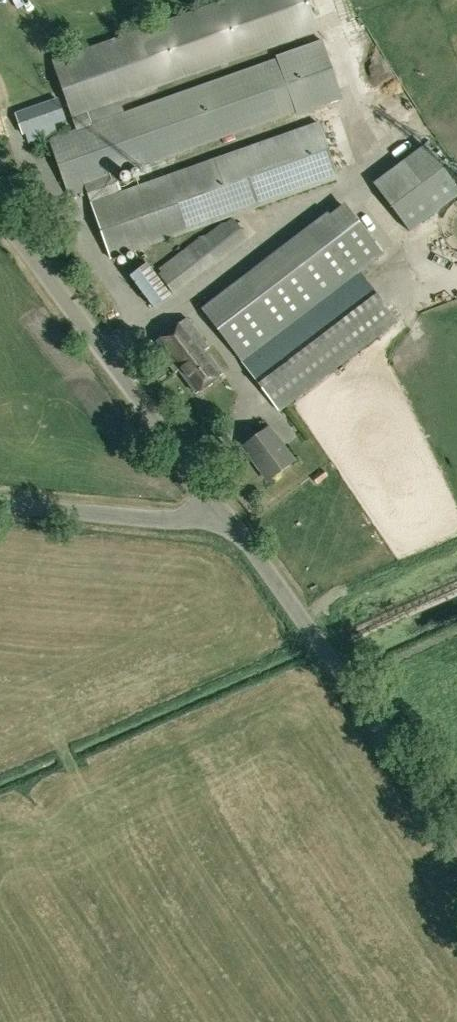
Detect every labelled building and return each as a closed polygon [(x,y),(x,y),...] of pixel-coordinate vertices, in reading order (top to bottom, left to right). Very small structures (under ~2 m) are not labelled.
[(94,212),(110,258),(337,179),(318,124),(110,198),(103,178),(296,109),(297,112),(343,96),(323,40),(278,56),(278,58),(97,122),(92,108),(317,29),(306,0),(225,0),(52,61),(77,130),(49,139),(69,195),(86,189),(94,212)] [(383,90),(400,82),(383,44),(366,51),(383,90)] [(403,104),(413,119),(422,113),(412,98),(403,104)] [(58,99),(15,114),(22,133),(65,118),(58,99)] [(373,170),(411,226),(456,196),(456,176),(428,133),(373,170)] [(173,292),(205,268),(215,261),(216,262),(248,238),(232,217),(200,242),(198,239),(188,246),(190,249),(158,273),(173,292)] [(394,317),(360,271),(350,278),(310,225),(201,307),(272,400),(355,336),(360,342),(394,317)] [(153,306),(169,294),(146,262),(129,274),(153,306)] [(196,392),(222,372),(204,349),(208,346),(186,317),(157,339),(152,343),(175,372),(178,369),(196,392)] [(268,478),(293,459),(268,426),(243,445),(268,478)]
